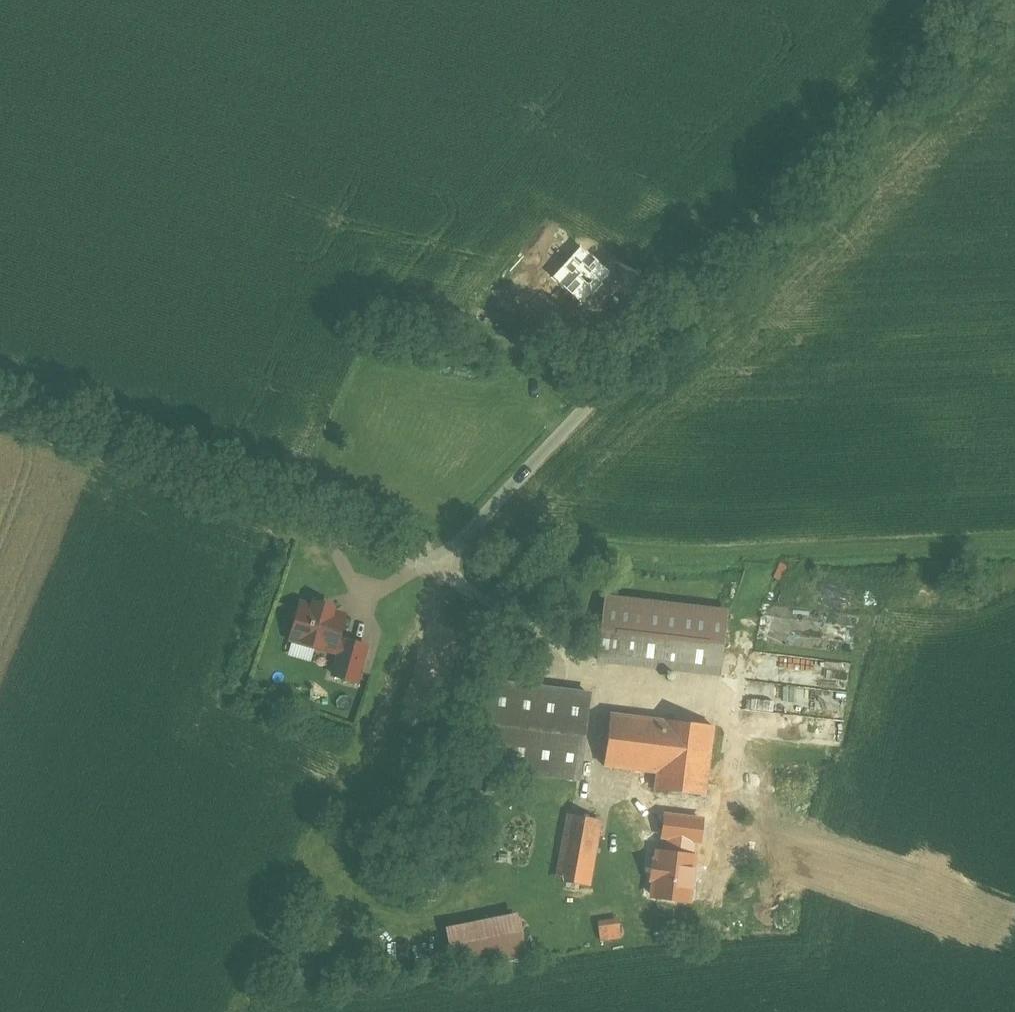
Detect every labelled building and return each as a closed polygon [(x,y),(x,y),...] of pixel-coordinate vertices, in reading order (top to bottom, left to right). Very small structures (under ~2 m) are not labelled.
[(586,250),(571,266),(561,257),(548,272),(582,303),(610,272),(586,250)] [(346,614),(296,601),(286,640),(337,652),(340,638),(346,614)] [(727,623),(604,608),(598,659),(721,673),(727,623)] [(353,684),(363,643),(340,638),(337,652),(330,678),(353,684)] [(590,694),(494,682),(483,767),(580,779),(590,694)] [(714,725),(665,719),(664,720),(611,713),(604,765),(658,772),(708,778),(714,725)] [(708,778),(658,772),(648,849),(698,855),(708,778)] [(600,821),(571,816),(559,878),(589,884),(600,821)] [(516,915),(451,928),(458,969),(523,956),(516,915)] [(623,920),(602,921),(603,940),(624,939),(623,920)]
